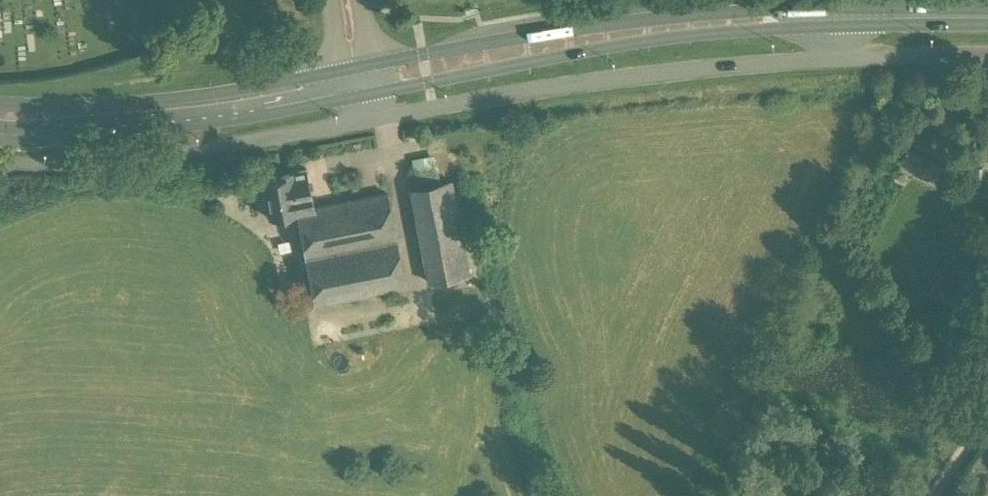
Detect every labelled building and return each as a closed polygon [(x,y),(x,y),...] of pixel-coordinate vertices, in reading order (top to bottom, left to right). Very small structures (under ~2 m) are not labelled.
[(439,152),(414,154),(416,172),(441,169),(439,152)] [(313,206),(305,167),(279,172),(279,176),(261,180),(268,215),(286,212),(288,221),(298,219),(315,304),(404,286),(386,192),(313,206)] [(429,281),(469,273),(451,180),(411,187),(429,281)]
